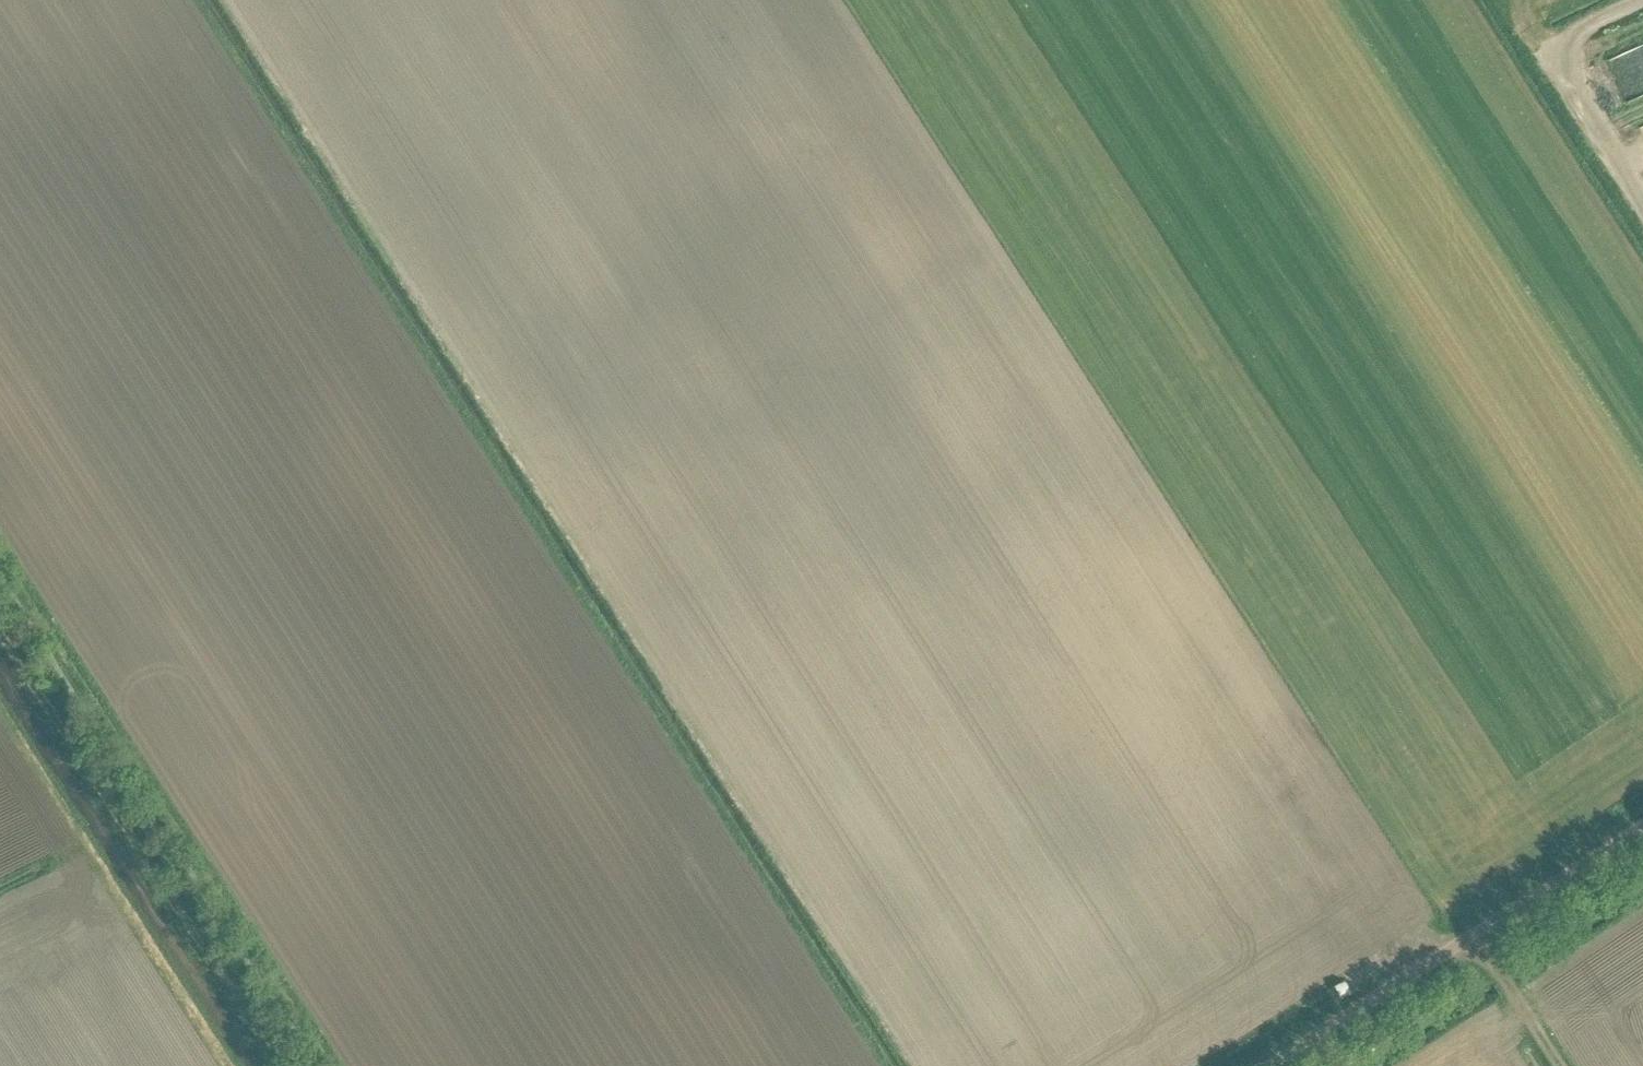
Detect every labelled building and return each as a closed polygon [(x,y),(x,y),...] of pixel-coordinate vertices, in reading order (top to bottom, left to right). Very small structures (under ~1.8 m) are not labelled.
[(1606,60),(1621,101),(1642,93),(1642,46),(1606,60)]
